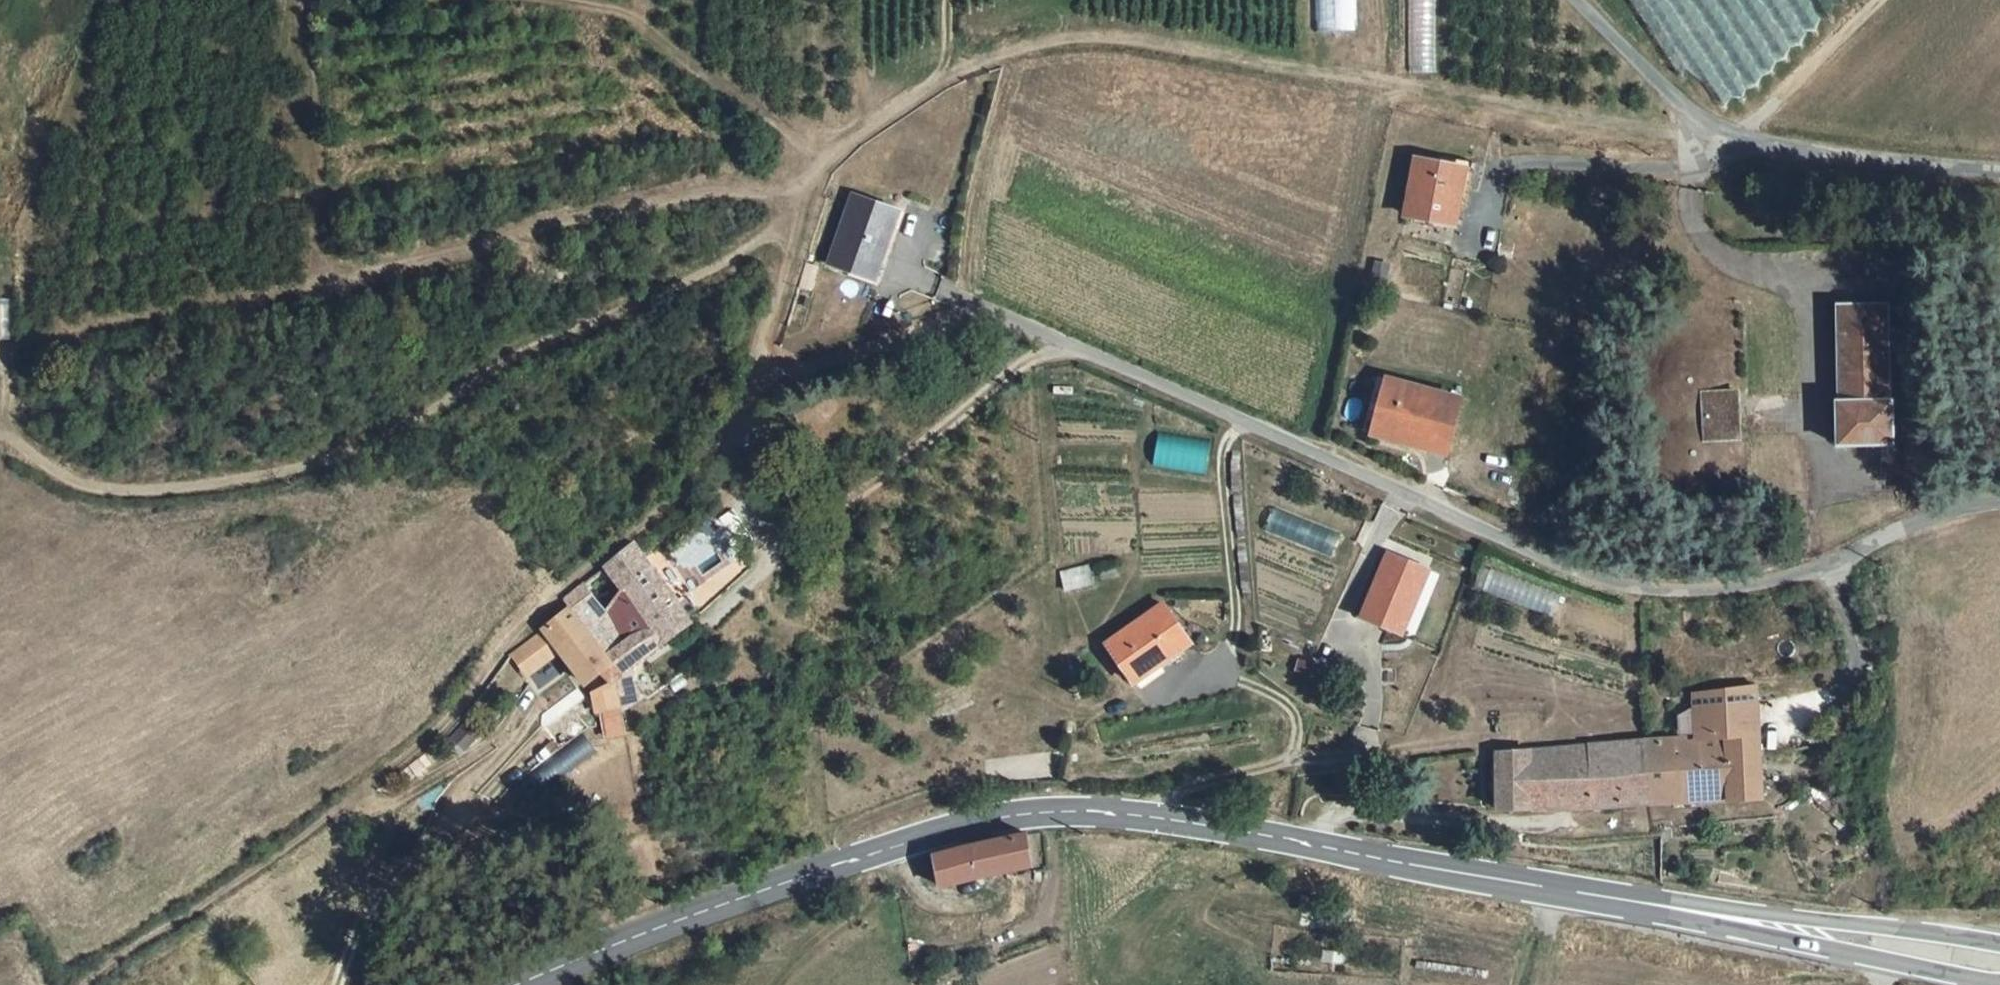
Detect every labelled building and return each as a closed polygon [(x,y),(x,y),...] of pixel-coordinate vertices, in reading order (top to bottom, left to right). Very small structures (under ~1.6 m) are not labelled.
[(1450,237),(1458,182),(1409,175),(1400,230),(1450,237)] [(844,205),(825,274),(873,290),(883,257),(894,220),(844,205)] [(808,301),(815,278),(796,272),(790,297),(808,301)] [(1828,396),(1823,396),(1826,439),(1886,437),(1884,392),(1876,392),(1873,298),(1823,300),(1828,396)] [(1714,445),(1714,437),(1727,436),(1725,383),(1710,383),(1710,369),(1707,360),(1701,351),(1693,345),(1683,342),(1673,342),(1663,345),(1655,350),(1652,354),(1647,363),(1644,373),(1645,383),(1650,392),(1654,398),(1655,425),(1650,434),(1647,444),(1648,454),(1653,464),(1656,469),(1664,475),(1673,479),(1683,480),(1693,477),(1700,473),(1708,465),(1712,456),(1714,445)] [(1449,467),(1461,412),(1387,395),(1374,450),(1449,467)] [(634,546),(607,569),(629,602),(662,650),(689,631),(685,622),(634,546)] [(1406,613),(1420,577),(1380,561),(1355,625),(1388,638),(1399,610),(1406,613)] [(1482,570),(1477,591),(1552,611),(1557,589),(1482,570)] [(662,650),(629,602),(604,616),(582,589),(563,605),(566,612),(576,627),(607,666),(608,673),(618,713),(618,715),(643,698),(628,678),(662,650)] [(553,656),(580,693),(608,673),(607,666),(576,627),(566,612),(538,636),(553,656)] [(1091,657),(1118,693),(1175,650),(1149,615),(1091,657)] [(521,680),(553,656),(538,636),(528,644),(513,656),(507,662),(521,680)] [(1753,795),(1757,793),(1750,697),(1683,702),(1687,740),(1626,746),(1630,806),(1753,795)] [(614,707),(597,713),(601,724),(604,723),(609,737),(623,732),(614,707)] [(1630,806),(1626,746),(1496,760),(1499,809),(1499,813),(1519,813),(1630,806)] [(1004,843),(931,861),(939,898),(972,890),(975,900),(984,898),(983,887),(1031,877),(1024,838),(1013,840),(1004,843)]
